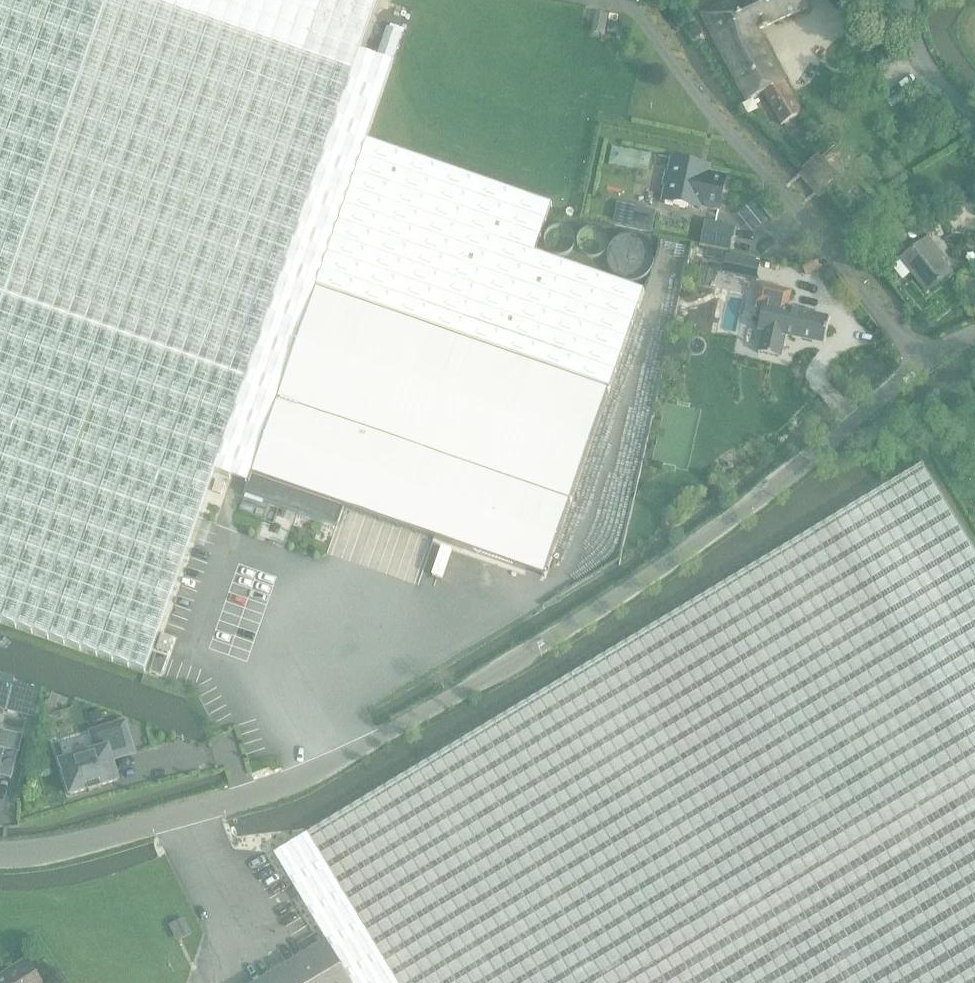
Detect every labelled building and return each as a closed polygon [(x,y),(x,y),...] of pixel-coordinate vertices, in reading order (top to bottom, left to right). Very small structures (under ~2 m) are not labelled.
[(534,254),(551,205),(366,141),(393,64),(361,52),(367,34),(379,0),(0,0),(0,621),(146,671),(215,472),(248,484),(244,494),(337,526),(344,507),(544,577),(567,511),(643,291),(534,254)] [(718,49),(756,29),(758,32),(806,8),(802,0),(733,0),(701,14),(718,49)] [(608,14),(596,12),(592,32),(604,35),(608,14)] [(609,21),(607,31),(621,34),(623,24),(609,21)] [(698,24),(689,28),(694,38),(702,35),(698,24)] [(800,115),(758,32),(756,29),(718,49),(744,102),(761,94),(779,125),(800,115)] [(820,156),(805,170),(824,191),(852,166),(837,148),(824,160),(820,156)] [(666,174),(663,188),(664,188),(661,203),(702,212),(703,210),(719,213),(726,178),(697,172),(698,165),(672,160),(669,174),(666,174)] [(925,195),(915,199),(920,210),(930,206),(925,195)] [(618,203),(613,226),(627,229),(652,234),(657,211),(618,203)] [(735,228),(704,222),(700,247),(730,252),(735,228)] [(926,293),(951,274),(935,254),(937,252),(927,239),(912,251),(906,243),(896,250),(902,259),(901,260),(926,293)] [(707,249),(705,258),(721,261),(723,253),(707,249)] [(726,255),(723,273),(756,280),(760,262),(726,255)] [(818,262),(803,268),(806,276),(821,270),(818,262)] [(783,354),(787,332),(827,341),(832,315),(790,306),(794,288),(762,281),(757,300),(766,302),(760,326),(765,327),(760,349),(783,354)] [(920,467),(276,854),(354,982),(974,982),(974,558),(920,467)] [(163,634),(157,650),(170,654),(175,639),(163,634)] [(157,654),(150,673),(161,677),(168,658),(157,654)] [(13,687),(7,711),(35,718),(42,691),(14,684),(13,687)] [(101,711),(89,714),(92,724),(104,720),(101,711)] [(97,752),(61,763),(70,795),(88,790),(89,792),(101,789),(100,786),(118,781),(112,760),(134,753),(125,723),(91,732),(97,752)] [(11,779),(18,752),(19,752),(23,737),(0,731),(0,733),(0,776),(11,779)] [(27,736),(20,765),(26,767),(33,738),(27,736)] [(263,982),(349,982),(326,945),(263,982)] [(32,967),(6,982),(42,982),(32,967)]
